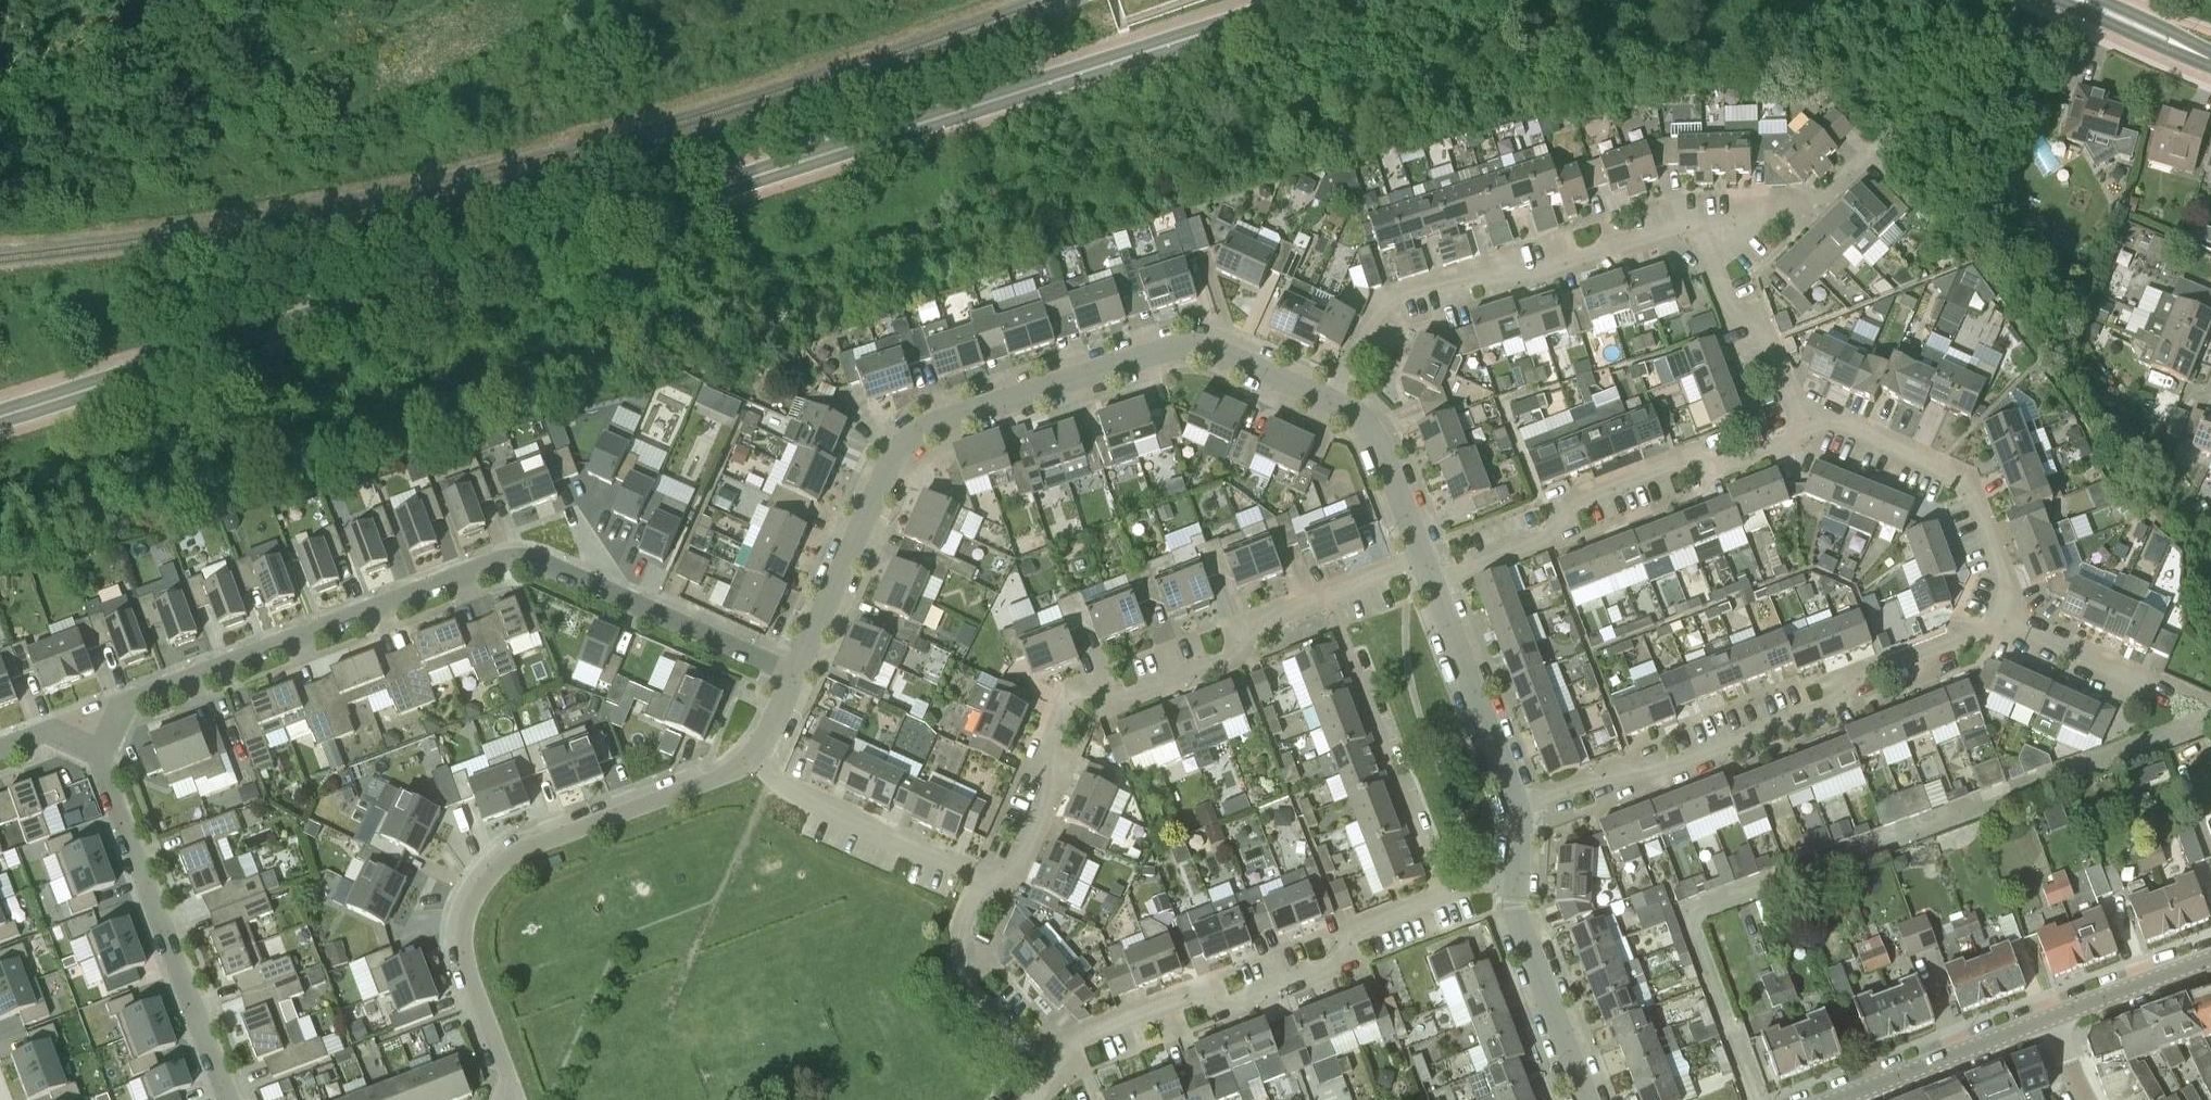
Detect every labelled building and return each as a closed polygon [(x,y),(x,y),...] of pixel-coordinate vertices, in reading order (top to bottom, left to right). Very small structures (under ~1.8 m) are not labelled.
[(2138,135),(2118,129),(2123,111),(2097,103),(2100,94),(2078,88),(2072,109),(2070,108),(2062,140),(2082,146),(2094,169),(2119,157),(2131,160),(2138,135)] [(1762,106),(1778,105),(1778,91),(1761,91),(1762,106)] [(1824,120),(1843,139),(1852,129),(1833,110),(1824,120)] [(1583,117),(1584,124),(1600,119),(1598,112),(1583,117)] [(2149,162),(2192,175),(2208,117),(2193,113),(2191,120),(2163,112),(2149,162)] [(1539,123),(1543,137),(1560,133),(1556,118),(1539,123)] [(1789,137),(1826,175),(1833,168),(1826,161),(1837,151),(1834,148),(1843,139),(1824,120),(1816,128),(1810,123),(1796,137),(1789,137)] [(1514,125),(1517,134),(1528,131),(1525,121),(1514,125)] [(1758,123),(1725,124),(1725,137),(1726,137),(1727,175),(1726,175),(1726,185),(1737,185),(1736,175),(1751,175),(1751,165),(1764,165),(1763,153),(1763,137),(1758,137),(1758,123)] [(1478,146),(1481,141),(1480,135),(1469,138),(1472,148),(1478,146)] [(1713,176),(1726,175),(1727,175),(1726,137),(1725,137),(1702,138),(1704,186),(1713,186),(1713,176)] [(1820,181),(1826,175),(1789,137),(1763,137),(1764,153),(1763,153),(1764,165),(1780,181),(1789,172),(1802,185),(1813,174),(1820,181)] [(1694,186),(1704,186),(1702,138),(1678,139),(1662,140),(1666,166),(1679,166),(1679,177),(1694,176),(1694,186)] [(1623,151),(1638,197),(1647,194),(1644,185),(1658,181),(1655,170),(1666,166),(1662,140),(1661,140),(1647,145),(1646,144),(1623,151)] [(1523,153),(1541,212),(1563,205),(1560,196),(1561,196),(1554,174),(1555,173),(1550,159),(1537,163),(1532,150),(1523,153)] [(1629,200),(1638,197),(1623,151),(1589,163),(1597,189),(1608,185),(1612,196),(1626,191),(1629,200)] [(1533,215),(1541,212),(1523,153),(1512,157),(1516,170),(1505,173),(1516,210),(1530,206),(1533,215)] [(1506,223),(1503,214),(1516,210),(1505,173),(1501,161),(1478,168),(1497,226),(1506,223)] [(1561,196),(1560,196),(1563,205),(1567,220),(1577,217),(1575,207),(1589,203),(1585,192),(1597,189),(1589,163),(1555,173),(1554,174),(1561,196)] [(1488,229),(1497,226),(1478,168),(1468,171),(1472,184),(1460,188),(1471,224),(1485,220),(1488,229)] [(1357,181),(1353,169),(1323,179),(1313,200),(1315,201),(1323,204),(1326,206),(1333,189),(1357,181)] [(1317,186),(1302,178),(1296,189),(1311,197),(1317,186)] [(1458,229),(1471,224),(1460,188),(1447,192),(1443,180),(1433,183),(1452,241),(1461,238),(1458,229)] [(1443,244),(1452,241),(1433,183),(1423,186),(1426,198),(1414,202),(1426,239),(1440,234),(1443,244)] [(1860,188),(1843,205),(1877,240),(1908,210),(1881,184),(1878,187),(1874,183),(1864,193),(1860,188)] [(1261,198),(1266,200),(1271,196),(1270,190),(1265,188),(1260,192),(1261,198)] [(1413,243),(1426,239),(1414,202),(1402,206),(1398,193),(1388,197),(1414,277),(1428,272),(1422,250),(1416,252),(1413,243)] [(1399,282),(1414,277),(1388,197),(1378,200),(1382,212),(1369,217),(1373,233),(1381,254),(1395,249),(1398,258),(1392,260),(1399,282)] [(2125,212),(2134,215),(2139,200),(2130,197),(2125,212)] [(1319,212),(1323,204),(1315,201),(1311,209),(1319,212)] [(1877,240),(1843,205),(1826,222),(1852,248),(1862,239),(1869,246),(1875,239),(1877,240)] [(1330,219),(1343,225),(1348,215),(1335,209),(1330,219)] [(1187,222),(1197,252),(1209,248),(1200,218),(1187,222)] [(1158,256),(1162,268),(1174,306),(1197,298),(1184,256),(1197,252),(1187,222),(1174,226),(1181,249),(1158,256)] [(1843,258),(1852,248),(1826,222),(1809,238),(1842,272),(1849,265),(1843,258)] [(1361,226),(1365,239),(1374,236),(1370,223),(1361,226)] [(2200,227),(2195,241),(2210,248),(2210,231),(2200,227)] [(1261,228),(1254,245),(1238,280),(1260,290),(1268,271),(1281,276),(1293,247),(1280,241),(1279,236),(1261,228)] [(1232,235),(1216,271),(1238,280),(1254,245),(1232,235)] [(1451,241),(1458,263),(1473,258),(1466,236),(1451,241)] [(2145,255),(2163,263),(2171,243),(2153,236),(2145,255)] [(1835,279),(1842,272),(1809,238),(1793,255),(1819,281),(1828,272),(1835,279)] [(2144,238),(2139,249),(2146,252),(2150,241),(2144,238)] [(1443,267),(1458,263),(1451,241),(1436,246),(1443,267)] [(1293,247),(1281,276),(1293,282),(1306,253),(1293,247)] [(1360,261),(1373,257),(1369,247),(1356,251),(1360,261)] [(1151,313),(1174,306),(1162,268),(1140,275),(1135,261),(1132,263),(1128,249),(1118,252),(1122,266),(1132,297),(1145,293),(1151,313)] [(1046,268),(1059,264),(1055,251),(1042,255),(1046,268)] [(1802,298),(1819,281),(1793,255),(1775,272),(1791,288),(1782,297),(1801,316),(1811,307),(1802,298)] [(1043,271),(1039,257),(1024,263),(1027,269),(1035,273),(1043,271)] [(1373,257),(1360,261),(1369,291),(1382,287),(1373,257)] [(1113,282),(1091,289),(1103,328),(1126,321),(1120,300),(1132,297),(1122,266),(1109,270),(1113,282)] [(1903,266),(1890,279),(1898,288),(1918,281),(1903,266)] [(1975,294),(1981,279),(1973,267),(1966,269),(1959,285),(1968,287),(1975,294)] [(1676,305),(1678,311),(1691,306),(1683,282),(1670,286),(1665,268),(1643,275),(1655,312),(1676,305)] [(1946,299),(1957,273),(1932,283),(1946,299)] [(1601,282),(1612,318),(1631,312),(1633,311),(1623,282),(1624,281),(1622,275),(1601,282)] [(1635,318),(1655,312),(1643,275),(1624,281),(1623,282),(1633,311),(1631,312),(1633,318),(1635,318)] [(1080,335),(1103,328),(1091,289),(1091,290),(1087,277),(1064,284),(1064,283),(1051,287),(1062,319),(1074,315),(1080,335)] [(1984,306),(1991,301),(1995,298),(1981,279),(1975,294),(1984,306)] [(1880,297),(1894,291),(1882,280),(1871,287),(1880,297)] [(2205,339),(2210,325),(2210,293),(2180,281),(2177,287),(2172,299),(2177,302),(2168,323),(2205,339)] [(1591,325),(1612,318),(1601,282),(1580,289),(1580,291),(1568,295),(1581,334),(1593,330),(1591,325)] [(1016,299),(1033,351),(1056,343),(1049,323),(1062,319),(1051,287),(1038,291),(1039,292),(1016,299)] [(2075,290),(2064,292),(2065,302),(2077,301),(2075,290)] [(1980,316),(1984,306),(1975,294),(1967,311),(1980,316)] [(1270,331),(1292,341),(1308,305),(1286,295),(1270,331)] [(1568,338),(1581,334),(1568,295),(1556,298),(1555,296),(1534,303),(1545,340),(1566,333),(1568,338)] [(1918,301),(1904,295),(1899,305),(1914,311),(1918,301)] [(1886,318),(1894,298),(1875,305),(1872,313),(1886,318)] [(1010,358),(1033,351),(1016,299),(981,310),(991,341),(1003,338),(1010,358)] [(2093,317),(2104,322),(2110,307),(2099,302),(2093,317)] [(1503,347),(1522,341),(1524,340),(1514,310),(1515,309),(1513,303),(1491,310),(1503,347)] [(1514,310),(1524,340),(1522,341),(1524,347),(1545,340),(1534,303),(1515,309),(1514,310)] [(1314,351),(1318,341),(1318,340),(1329,315),(1333,305),(1332,305),(1328,313),(1308,305),(1292,341),(1314,351)] [(1318,340),(1318,341),(1340,350),(1349,330),(1355,315),(1333,305),(1329,315),(1318,340)] [(950,335),(962,373),(985,366),(978,345),(991,341),(981,310),(968,314),(972,328),(950,335)] [(1481,353),(1503,347),(1491,310),(1470,317),(1473,326),(1461,330),(1469,354),(1481,350),(1481,353)] [(1992,349),(2001,329),(2000,329),(2005,316),(1995,312),(1989,324),(1987,323),(1978,343),(1992,349)] [(1712,313),(1688,322),(1693,337),(1717,328),(1712,313)] [(1860,333),(1883,342),(1889,328),(1866,319),(1860,333)] [(939,380),(962,373),(950,335),(945,321),(911,332),(910,333),(920,364),(932,360),(939,380)] [(893,326),(896,337),(874,344),(891,396),(914,388),(908,368),(920,364),(910,333),(911,332),(908,322),(893,326)] [(2094,343),(2101,327),(2089,322),(2082,338),(2094,343)] [(2159,346),(2196,361),(2205,339),(2168,323),(2161,340),(2159,346)] [(1462,362),(1460,357),(1469,354),(1461,330),(1448,335),(1442,346),(1422,337),(1413,357),(1447,372),(1457,376),(1462,362)] [(2159,346),(2161,340),(2138,330),(2134,340),(2146,346),(2148,341),(2159,346)] [(1640,337),(1645,350),(1655,347),(1651,334),(1640,337)] [(1846,349),(1831,384),(1852,394),(1868,358),(1869,359),(1875,344),(1853,334),(1850,340),(1846,349)] [(1809,374),(1831,384),(1846,349),(1824,338),(1823,340),(1812,336),(1800,361),(1812,366),(1809,374)] [(1635,353),(1645,350),(1640,337),(1630,341),(1635,353)] [(1793,338),(1783,341),(1787,354),(1797,350),(1793,338)] [(1693,377),(1724,366),(1714,341),(1684,352),(1693,377)] [(2146,346),(2139,364),(2187,383),(2196,361),(2159,346),(2148,341),(2146,346)] [(868,403),(891,396),(874,344),(839,355),(849,387),(862,383),(868,403)] [(1901,401),(1924,411),(1928,400),(1927,399),(1942,364),(1945,357),(1924,348),(1917,366),(1901,401)] [(1874,404),(1880,392),(1894,358),(1895,356),(1894,356),(1889,368),(1869,359),(1868,358),(1852,394),(1874,404)] [(1880,392),(1901,401),(1917,366),(1895,356),(1894,358),(1880,392)] [(1442,388),(1440,387),(1447,372),(1413,357),(1403,377),(1405,378),(1402,385),(1407,394),(1419,401),(1423,412),(1447,402),(1442,388)] [(1965,374),(1949,409),(1971,419),(1986,386),(1989,388),(1996,370),(1979,362),(1972,377),(1965,374)] [(835,368),(832,364),(827,363),(823,366),(822,371),(825,375),(830,376),(834,373),(835,368)] [(1636,366),(1640,379),(1648,377),(1645,364),(1636,366)] [(1928,400),(1949,409),(1965,374),(1942,364),(1927,399),(1928,400)] [(1632,381),(1640,379),(1636,366),(1628,369),(1632,381)] [(1702,402),(1733,390),(1724,366),(1693,377),(1702,402)] [(1532,371),(1536,383),(1547,380),(1543,368),(1532,371)] [(1526,387),(1536,383),(1532,371),(1522,374),(1526,387)] [(1583,376),(1588,389),(1595,386),(1592,373),(1583,376)] [(1526,387),(1522,374),(1513,377),(1517,390),(1526,387)] [(1588,389),(1583,376),(1575,378),(1585,405),(1593,403),(1588,389)] [(1509,377),(1496,381),(1499,390),(1512,387),(1509,377)] [(704,388),(696,405),(710,411),(718,394),(704,388)] [(1733,390),(1702,402),(1712,427),(1742,415),(1733,390)] [(797,399),(788,419),(792,421),(802,426),(839,442),(848,422),(837,417),(842,405),(831,400),(822,396),(817,394),(813,392),(807,404),(797,399)] [(1187,427),(1210,437),(1225,402),(1203,392),(1187,427)] [(1536,398),(1540,410),(1548,408),(1544,395),(1536,398)] [(1532,413),(1540,410),(1536,398),(1528,400),(1532,413)] [(1620,400),(1596,409),(1603,427),(1615,459),(1639,450),(1627,418),(1626,418),(1620,400)] [(2153,405),(2141,400),(2138,408),(2150,413),(2153,405)] [(1662,417),(1670,413),(1665,401),(1657,404),(1662,417)] [(1171,440),(1163,418),(1152,422),(1145,402),(1122,409),(1133,445),(1156,438),(1160,452),(1173,448),(1171,440)] [(1237,465),(1250,436),(1239,431),(1248,412),(1225,402),(1210,437),(1231,446),(1225,459),(1237,465)] [(1426,448),(1462,434),(1454,413),(1451,414),(1447,402),(1423,412),(1428,423),(1418,427),(1426,448)] [(1171,440),(1183,436),(1173,407),(1161,411),(1163,418),(1171,440)] [(2074,417),(2071,407),(2069,407),(2063,411),(2061,415),(2064,421),(2074,417)] [(1664,440),(1652,408),(1627,418),(1639,450),(1664,440)] [(1111,452),(1133,445),(1122,409),(1098,416),(1105,437),(1093,440),(1102,470),(1115,466),(1111,452)] [(2176,409),(2166,433),(2179,439),(2189,414),(2176,409)] [(2210,457),(2210,417),(2194,410),(2185,434),(2195,439),(2192,449),(2210,457)] [(748,413),(744,423),(756,428),(760,418),(748,413)] [(1670,413),(1662,417),(1667,429),(1675,426),(1670,413)] [(1992,449),(2028,436),(2019,413),(1984,427),(1992,449)] [(792,421),(783,442),(801,450),(801,449),(830,462),(830,460),(839,442),(802,426),(792,421)] [(1254,457),(1277,467),(1293,432),(1270,422),(1262,441),(1250,436),(1237,465),(1249,470),(1254,457)] [(744,423),(740,433),(752,438),(756,428),(744,423)] [(1102,470),(1093,440),(1081,444),(1075,424),(1051,431),(1068,483),(1091,476),(1090,474),(1102,470)] [(611,425),(589,475),(612,485),(615,480),(627,454),(633,440),(634,436),(611,425)] [(1590,469),(1615,459),(1603,427),(1602,428),(1579,437),(1579,438),(1590,469)] [(2066,433),(2071,444),(2084,438),(2080,427),(2066,433)] [(1496,443),(1508,439),(1504,428),(1492,433),(1496,443)] [(1031,492),(1032,495),(1033,494),(1068,483),(1051,431),(1028,439),(1034,459),(1023,463),(1032,492),(1031,492)] [(1304,495),(1309,486),(1318,467),(1306,462),(1315,442),(1293,432),(1277,467),(1298,477),(1293,490),(1304,495)] [(566,434),(552,439),(557,451),(571,446),(566,434)] [(1011,470),(1011,467),(1000,434),(977,441),(989,477),(1011,470)] [(1440,467),(1440,465),(1470,454),(1469,452),(1462,434),(1426,448),(1434,469),(1440,467)] [(2001,471),(2036,458),(2028,436),(1992,449),(2001,471)] [(1566,478),(1590,469),(1579,438),(1579,437),(1554,446),(1566,478)] [(1508,439),(1496,443),(1500,453),(1512,449),(1508,439)] [(2076,444),(2084,464),(2096,459),(2087,439),(2076,444)] [(491,450),(487,440),(474,445),(478,455),(491,450)] [(965,485),(989,477),(977,441),(954,449),(960,469),(948,473),(952,485),(950,491),(969,500),(970,500),(965,485)] [(739,446),(733,461),(743,465),(750,451),(739,446)] [(1541,487),(1566,478),(1554,446),(1529,456),(1541,487)] [(567,449),(555,454),(565,480),(577,476),(579,475),(569,449),(567,449)] [(801,450),(793,469),(827,484),(836,463),(830,460),(830,462),(801,449),(801,450)] [(1440,467),(1447,486),(1483,472),(1475,450),(1469,452),(1470,454),(1440,465),(1440,467)] [(543,458),(520,467),(535,507),(558,498),(553,485),(565,480),(555,454),(543,458)] [(627,485),(614,514),(638,525),(640,520),(652,493),(660,475),(659,475),(637,465),(640,459),(627,454),(615,480),(627,485)] [(2044,479),(2036,458),(2001,471),(2009,493),(2044,480),(2044,479)] [(1031,492),(1032,492),(1023,463),(1011,467),(1011,470),(1019,496),(1031,492)] [(408,469),(414,483),(427,478),(421,464),(408,469)] [(1804,496),(1829,506),(1841,475),(1816,465),(1808,486),(1796,486),(1796,498),(1804,495),(1804,496)] [(520,467),(497,476),(512,516),(535,507),(520,467)] [(1313,480),(1324,485),(1330,472),(1318,467),(1313,480)] [(777,485),(772,498),(807,513),(813,502),(818,504),(827,484),(793,469),(784,488),(777,485)] [(490,502),(493,501),(481,471),(466,477),(470,487),(445,496),(460,537),(464,535),(465,538),(463,538),(464,540),(485,532),(484,531),(483,531),(482,529),(486,527),(478,505),(490,500),(490,502)] [(1501,503),(1496,490),(1490,492),(1483,472),(1447,486),(1455,506),(1472,500),(1477,512),(1501,503)] [(1796,498),(1796,486),(1783,487),(1778,472),(1752,482),(1764,512),(1789,503),(1788,501),(1796,498)] [(1829,506),(1853,516),(1853,515),(1865,485),(1841,475),(1829,506)] [(2044,480),(2009,493),(2017,515),(2052,502),(2062,498),(2058,488),(2049,491),(2044,480)] [(1173,490),(1176,497),(1186,494),(1182,482),(1176,483),(1173,490)] [(1740,521),(1764,512),(1752,482),(1727,491),(1730,499),(1731,499),(1739,522),(1740,521)] [(1853,516),(1877,525),(1890,494),(1865,485),(1853,515),(1853,516)] [(721,488),(714,506),(731,513),(735,504),(726,501),(730,492),(721,488)] [(442,520),(444,519),(433,490),(417,495),(421,505),(396,515),(410,554),(409,554),(410,555),(415,553),(416,556),(415,556),(415,558),(436,550),(435,549),(434,549),(433,547),(438,545),(438,543),(437,544),(429,523),(441,518),(442,520)] [(915,516),(950,531),(959,536),(969,514),(973,515),(974,513),(970,500),(969,500),(950,491),(945,502),(925,494),(915,516)] [(652,493),(640,520),(652,526),(640,553),(663,564),(688,509),(664,498),(652,493)] [(1244,504),(1248,499),(1239,493),(1233,502),(1238,506),(1244,504)] [(1902,535),(1904,532),(1909,519),(1915,504),(1890,494),(1877,525),(1902,535)] [(771,511),(762,532),(798,548),(807,528),(802,525),(807,513),(772,498),(767,509),(771,511)] [(1328,524),(1342,561),(1365,552),(1357,532),(1368,528),(1357,498),(1345,503),(1350,516),(1328,524)] [(1718,539),(1743,530),(1740,521),(1739,522),(1731,499),(1730,499),(1706,508),(1718,539)] [(2204,501),(2193,507),(2199,517),(2209,512),(2204,501)] [(2006,519),(2014,542),(2050,528),(2045,515),(2055,512),(2052,502),(2017,515),(2006,519)] [(1169,506),(1159,510),(1165,523),(1174,519),(1169,506)] [(1294,507),(1288,514),(1291,523),(1301,519),(1296,506),(1294,507)] [(2120,511),(2126,521),(2134,516),(2128,506),(2120,511)] [(372,523),(347,533),(362,573),(366,572),(367,574),(366,575),(366,576),(387,568),(387,567),(385,568),(384,565),(388,563),(380,541),(392,537),(393,538),(395,538),(384,508),(368,514),(372,523)] [(1694,548),(1718,539),(1706,508),(1682,518),(1694,548)] [(1276,519),(1287,549),(1299,545),(1291,523),(1288,514),(1276,519)] [(236,515),(223,520),(229,534),(234,532),(235,530),(238,523),(236,515)] [(702,516),(698,526),(709,531),(714,521),(702,516)] [(976,569),(940,553),(950,531),(915,516),(905,538),(925,547),(920,558),(948,571),(949,571),(971,581),(976,569)] [(1669,558),(1694,548),(1682,518),(1657,527),(1669,558)] [(1241,533),(1260,583),(1283,574),(1276,554),(1287,549),(1276,519),(1241,532),(1241,533)] [(1909,519),(1904,532),(1902,535),(1905,536),(1914,562),(1946,550),(1937,525),(1921,530),(1909,519)] [(2050,528),(2014,542),(2023,564),(2058,550),(2077,543),(2069,521),(2050,528)] [(1319,570),(1342,561),(1328,524),(1305,533),(1311,549),(1319,570)] [(2142,542),(2149,528),(2139,524),(2132,537),(2142,542)] [(344,557),(346,556),(335,526),(319,532),(323,542),(298,551),(313,590),(312,591),(312,592),(317,590),(318,593),(317,593),(318,594),(338,587),(337,586),(336,583),(341,581),(340,580),(339,580),(331,559),(343,555),(344,557)] [(698,526),(689,546),(704,553),(709,542),(705,541),(709,533),(709,531),(698,526)] [(752,527),(743,547),(753,551),(755,552),(790,567),(798,548),(762,532),(752,527)] [(1633,536),(1644,567),(1669,558),(1657,527),(1633,536)] [(2174,542),(2162,531),(2154,539),(2167,551),(2174,542)] [(1230,571),(1237,591),(1260,583),(1241,533),(1219,542),(1218,540),(1206,544),(1218,576),(1230,571)] [(1177,573),(1177,572),(1191,609),(1193,608),(1195,613),(1210,607),(1208,602),(1214,600),(1206,580),(1218,576),(1206,544),(1205,545),(1202,536),(1190,540),(1192,545),(1170,553),(1177,573)] [(1633,536),(1608,546),(1620,576),(1644,567),(1633,536)] [(1608,546),(1584,555),(1596,585),(1620,576),(1608,546)] [(743,547),(734,566),(740,569),(740,570),(752,575),(752,574),(781,587),(781,586),(790,567),(755,552),(753,551),(743,547)] [(1924,586),(1941,580),(1942,581),(1956,575),(1946,550),(1914,562),(1923,585),(1924,586)] [(2032,586),(2046,581),(2052,595),(2065,582),(2064,581),(2062,574),(2067,573),(2058,550),(2023,564),(2032,586)] [(687,552),(676,576),(688,581),(699,558),(687,552)] [(1552,564),(1548,554),(1533,560),(1537,570),(1552,564)] [(1559,564),(1570,595),(1596,585),(1584,555),(1559,564)] [(1817,567),(1825,571),(1830,559),(1822,555),(1817,567)] [(291,600),(295,598),(280,558),(255,567),(252,557),(236,563),(247,593),(249,592),(249,591),(261,586),(269,608),(273,607),(274,609),(273,610),(273,611),(294,603),(294,602),(292,603),(291,600)] [(699,558),(688,581),(700,587),(711,563),(699,558)] [(885,583),(934,605),(943,582),(948,571),(961,577),(949,571),(948,571),(920,558),(915,570),(895,561),(885,583)] [(1830,559),(1825,571),(1832,574),(1837,562),(1830,559)] [(1030,560),(1019,565),(1025,578),(1036,573),(1030,560)] [(1775,579),(1788,574),(1785,566),(1772,571),(1775,579)] [(1168,618),(1191,609),(1177,572),(1177,573),(1154,581),(1149,567),(1137,571),(1149,602),(1161,598),(1168,618)] [(1549,583),(1557,579),(1552,567),(1544,570),(1549,583)] [(1839,577),(1851,583),(1855,575),(1843,569),(1839,577)] [(731,587),(731,588),(778,609),(787,588),(781,586),(781,587),(752,574),(752,575),(740,570),(731,587)] [(1108,598),(1122,635),(1145,627),(1137,606),(1149,602),(1137,571),(1126,575),(1131,589),(1108,598)] [(1485,608),(1515,596),(1506,571),(1475,582),(1485,608)] [(1739,583),(1748,580),(1745,573),(1736,576),(1739,583)] [(1803,575),(1791,580),(1794,588),(1806,583),(1803,575)] [(2098,589),(2083,624),(2104,634),(2128,579),(2127,579),(2118,575),(2110,594),(2098,589)] [(247,615),(246,615),(231,576),(206,586),(203,576),(187,581),(198,611),(200,610),(199,608),(212,604),(219,625),(219,627),(224,625),(225,627),(224,628),(225,629),(245,622),(244,620),(243,621),(242,618),(247,616),(247,615)] [(2128,579),(2104,634),(2125,643),(2141,609),(2148,591),(2147,591),(2149,586),(2128,577),(2127,579),(2128,579)] [(1836,583),(1824,578),(1820,586),(1833,591),(1836,583)] [(1557,579),(1549,583),(1554,595),(1562,592),(1557,579)] [(2066,602),(2060,614),(2083,624),(2098,589),(2076,579),(2072,586),(2065,582),(2052,595),(2066,602)] [(1735,585),(1738,593),(1750,588),(1748,580),(1739,583),(1735,585)] [(1941,580),(1924,586),(1923,585),(1910,590),(1920,617),(1951,605),(1942,581),(1941,580)] [(923,627),(934,605),(885,583),(875,606),(895,615),(890,626),(918,638),(923,627)] [(2210,595),(2210,584),(2198,586),(2200,597),(2210,595)] [(1726,597),(1738,593),(1735,585),(1723,589),(1726,597)] [(1766,590),(1769,598),(1781,593),(1778,585),(1766,590)] [(1810,585),(1798,590),(1803,604),(1816,599),(1810,585)] [(731,588),(722,608),(734,614),(769,629),(778,609),(731,588)] [(1757,602),(1769,598),(1766,590),(1754,594),(1757,602)] [(1099,644),(1122,635),(1108,598),(1085,606),(1080,593),(1068,598),(1080,628),(1092,624),(1099,644)] [(151,627),(163,623),(171,645),(175,643),(176,646),(175,647),(175,648),(196,640),(196,639),(195,639),(194,637),(198,635),(182,595),(157,604),(154,594),(138,600),(149,630),(151,629),(151,627)] [(1865,607),(1877,603),(1874,595),(1862,600),(1865,607)] [(1494,632),(1524,620),(1515,596),(1485,608),(1494,632)] [(1042,632),(1056,670),(1079,661),(1068,633),(1080,628),(1068,598),(1057,602),(1065,624),(1042,632)] [(1686,603),(1690,611),(1702,607),(1699,599),(1686,603)] [(478,624),(499,679),(518,672),(512,656),(513,655),(510,645),(542,633),(535,614),(524,619),(517,601),(494,609),(497,618),(480,624),(479,623),(478,624)] [(1677,616),(1690,611),(1686,603),(1674,608),(1677,616)] [(1877,603),(1865,607),(1868,615),(1880,611),(1877,603)] [(1717,608),(1720,616),(1732,611),(1729,604),(1717,608)] [(1707,621),(1720,616),(1717,608),(1705,613),(1707,621)] [(2147,654),(2149,649),(2169,658),(2177,638),(2159,629),(2163,619),(2141,609),(2125,643),(2147,654)] [(90,619),(101,648),(102,647),(101,646),(113,641),(121,662),(120,662),(121,664),(125,662),(127,665),(125,665),(126,667),(146,659),(145,658),(144,658),(143,655),(149,653),(148,652),(147,652),(133,614),(108,623),(104,613),(90,619)] [(1834,622),(1847,654),(1872,645),(1860,613),(1834,622)] [(1568,631),(1575,628),(1571,616),(1563,619),(1568,631)] [(1638,622),(1640,630),(1653,625),(1650,617),(1638,622)] [(54,643),(70,684),(83,680),(82,678),(95,673),(87,651),(99,647),(100,648),(101,648),(90,619),(75,624),(79,633),(54,643)] [(1503,656),(1534,645),(1524,620),(1494,632),(1503,656)] [(1628,634),(1640,630),(1638,622),(1625,627),(1628,634)] [(1668,627),(1671,635),(1683,630),(1680,622),(1668,627)] [(1822,664),(1847,654),(1834,622),(1810,632),(1822,664)] [(480,686),(499,679),(478,624),(477,624),(477,625),(460,631),(457,623),(435,632),(449,668),(469,661),(472,671),(474,670),(480,686)] [(612,687),(623,661),(611,656),(620,634),(596,624),(580,664),(603,674),(599,682),(612,687)] [(918,638),(890,626),(885,637),(857,625),(847,647),(897,669),(898,670),(908,647),(913,650),(918,638)] [(1659,639),(1671,635),(1668,627),(1656,631),(1659,639)] [(1034,678),(1056,670),(1042,632),(1019,640),(1015,628),(1003,632),(1007,642),(1014,663),(1026,658),(1034,678)] [(1575,628),(1568,631),(1572,644),(1580,641),(1575,628)] [(428,676),(449,668),(435,632),(412,640),(415,648),(398,655),(398,654),(397,654),(418,709),(436,702),(430,686),(432,686),(428,676)] [(1785,641),(1786,641),(1783,632),(1758,642),(1770,674),(1794,665),(1785,641)] [(1785,641),(1794,665),(1797,673),(1822,664),(1810,632),(1786,641),(1785,641)] [(1600,636),(1588,640),(1591,648),(1604,644),(1600,636)] [(914,650),(925,654),(929,644),(919,639),(914,650)] [(1618,646),(1621,654),(1633,649),(1630,641),(1618,646)] [(57,688),(57,689),(70,684),(54,643),(30,652),(26,642),(13,647),(23,677),(24,677),(23,675),(36,670),(44,693),(57,688)] [(1733,652),(1746,683),(1770,674),(1758,642),(1733,652)] [(1305,684),(1339,671),(1334,659),(1340,656),(1336,645),(1296,660),(1305,684)] [(1513,681),(1543,669),(1534,645),(1503,656),(1512,680),(1513,681)] [(1609,659),(1621,654),(1618,646),(1606,650),(1609,659)] [(2,661),(0,662),(0,709),(19,702),(19,701),(18,701),(10,680),(22,676),(22,677),(23,677),(13,647),(0,651),(0,654),(2,660),(1,660),(2,661)] [(887,691),(897,669),(847,647),(837,670),(857,678),(852,690),(872,699),(880,702),(884,694),(886,690),(887,691)] [(1721,693),(1746,683),(1733,652),(1709,661),(1721,693)] [(399,716),(418,709),(397,654),(395,655),(396,656),(379,662),(376,654),(353,662),(367,699),(388,691),(391,701),(393,700),(399,716)] [(1697,702),(1721,693),(1709,661),(1685,670),(1697,702)] [(1976,689),(1989,695),(2014,707),(2028,676),(2003,665),(2002,667),(1988,661),(1978,683),(1976,689)] [(347,707),(367,699),(353,662),(331,671),(334,679),(317,685),(317,684),(316,685),(336,740),(355,733),(349,717),(351,716),(347,707)] [(678,663),(663,697),(675,702),(714,719),(724,697),(708,690),(713,678),(690,668),(678,663)] [(1586,680),(1594,677),(1589,665),(1582,668),(1586,680)] [(1522,705),(1552,694),(1543,669),(1513,681),(1512,680),(1522,705)] [(1673,711),(1697,702),(1685,670),(1660,680),(1663,689),(1664,689),(1673,711)] [(1314,707),(1354,692),(1350,681),(1344,683),(1339,671),(1305,684),(1314,707)] [(1261,703),(1273,698),(1263,672),(1251,677),(1261,703)] [(503,687),(519,681),(516,673),(500,679),(503,687)] [(2014,707),(2038,717),(2052,687),(2028,676),(2014,707)] [(1594,677),(1586,680),(1591,693),(1599,690),(1594,677)] [(1243,709),(1254,705),(1245,679),(1209,693),(1223,728),(1245,720),(1243,709)] [(1639,697),(1651,729),(1676,719),(1673,711),(1664,689),(1663,689),(1660,680),(1659,680),(1662,688),(1639,697)] [(967,707),(983,715),(1019,731),(1029,709),(1023,706),(1028,695),(999,682),(993,693),(977,686),(967,707)] [(835,684),(830,695),(841,700),(846,690),(835,684)] [(1960,738),(1985,728),(1975,700),(1972,692),(1969,684),(1944,694),(1955,725),(1960,738)] [(318,747),(336,740),(316,685),(314,685),(314,686),(297,693),(294,685),(272,693),(286,730),(306,722),(310,732),(312,731),(318,747)] [(2063,728),(2076,698),(2052,687),(2038,717),(2063,728)] [(620,706),(625,694),(612,688),(607,700),(620,706)] [(1322,730),(1356,717),(1352,705),(1358,703),(1354,692),(1314,707),(1322,730)] [(266,737),(286,730),(272,693),(250,701),(253,709),(236,716),(235,715),(233,716),(254,771),(274,764),(268,748),(270,747),(266,737)] [(1213,765),(1208,751),(1229,743),(1223,728),(1209,693),(1187,701),(1190,709),(1178,714),(1193,754),(1193,753),(1200,770),(1213,765)] [(884,694),(880,702),(887,705),(890,696),(884,694)] [(1531,730),(1561,718),(1552,694),(1522,705),(1531,730)] [(1919,704),(1931,734),(1955,725),(1944,694),(1919,704)] [(1626,739),(1651,729),(1639,697),(1613,706),(1626,739)] [(589,711),(597,713),(601,700),(593,698),(589,711)] [(2100,711),(2101,709),(2076,698),(2063,728),(2087,739),(2088,737),(2101,743),(2113,717),(2100,711)] [(665,725),(704,742),(714,719),(675,702),(665,725)] [(482,715),(479,708),(472,704),(463,707),(468,720),(482,715)] [(1906,744),(1931,734),(1919,704),(1895,713),(1906,744)] [(1268,723),(1277,720),(1272,707),(1263,710),(1268,723)] [(1181,758),(1193,754),(1178,714),(1166,718),(1163,711),(1140,719),(1152,751),(1175,743),(1181,758)] [(1882,753),(1906,744),(1895,713),(1870,722),(1882,753)] [(1605,729),(1612,726),(1608,714),(1600,717),(1605,729)] [(1019,731),(983,715),(968,749),(998,762),(1003,751),(1009,754),(1019,731)] [(1331,753),(1371,738),(1367,727),(1361,729),(1356,717),(1322,730),(1331,753)] [(442,729),(439,722),(431,718),(423,722),(428,734),(442,729)] [(1540,754),(1571,743),(1561,718),(1531,730),(1540,754)] [(812,776),(835,786),(838,781),(837,780),(850,751),(851,752),(853,746),(856,739),(855,738),(857,734),(824,719),(806,759),(817,764),(812,776)] [(1117,765),(1152,751),(1140,719),(1117,728),(1120,736),(1108,740),(1117,765)] [(1277,720),(1268,723),(1273,736),(1282,733),(1277,720)] [(174,730),(193,779),(195,783),(211,777),(212,781),(227,775),(220,758),(228,755),(215,722),(212,723),(213,725),(201,730),(197,721),(174,730)] [(1857,763),(1859,762),(1882,753),(1870,722),(1845,732),(1848,740),(1849,740),(1857,763)] [(1612,726),(1605,729),(1609,741),(1617,738),(1612,726)] [(193,779),(174,730),(151,738),(154,747),(139,753),(149,777),(164,771),(170,788),(193,779)] [(566,748),(581,788),(604,779),(599,766),(625,757),(615,731),(589,740),(589,739),(566,748)] [(401,744),(398,735),(392,732),(383,736),(388,749),(401,744)] [(1340,776),(1374,764),(1369,751),(1376,749),(1371,738),(1331,753),(1340,776)] [(1859,762),(1857,763),(1849,740),(1848,740),(1825,749),(1836,780),(1841,795),(1866,786),(1860,770),(1861,770),(1859,762)] [(327,755),(339,750),(335,741),(323,746),(327,755)] [(1571,743),(1540,754),(1550,779),(1580,768),(1571,743)] [(2021,767),(2023,775),(2052,765),(2049,756),(2025,745),(2018,760),(2021,767)] [(846,791),(868,801),(886,760),(853,746),(851,752),(850,751),(837,780),(838,781),(848,785),(846,791)] [(535,777),(539,789),(553,784),(557,796),(581,788),(566,748),(543,756),(543,757),(530,762),(535,777)] [(1811,789),(1836,780),(1825,749),(1800,759),(1811,789)] [(493,775),(507,815),(530,806),(522,782),(535,777),(530,762),(525,750),(512,755),(488,764),(493,775)] [(1285,769),(1295,766),(1290,753),(1281,757),(1285,769)] [(1787,798),(1811,789),(1800,759),(1776,768),(1787,798)] [(1980,792),(2006,782),(1997,759),(1971,768),(1980,792)] [(893,805),(904,810),(920,775),(886,760),(868,801),(890,811),(893,805)] [(2134,783),(2157,776),(2167,772),(2164,763),(2132,775),(2134,783)] [(1115,775),(1090,764),(1075,799),(1107,813),(1107,812),(1117,790),(1110,787),(1115,775)] [(1349,799),(1389,784),(1385,773),(1379,776),(1374,764),(1340,776),(1349,799)] [(1295,766),(1285,769),(1279,771),(1284,785),(1299,779),(1295,766)] [(259,770),(262,780),(270,777),(266,767),(259,770)] [(445,810),(462,804),(452,777),(448,767),(432,773),(445,810)] [(2011,780),(2023,775),(2021,767),(2008,772),(2011,780)] [(1763,807),(1787,798),(1776,768),(1751,777),(1763,807)] [(475,799),(484,823),(507,815),(493,775),(470,783),(466,772),(452,777),(462,804),(475,799)] [(29,784),(7,792),(7,793),(17,820),(26,846),(49,838),(65,832),(56,806),(65,803),(56,775),(35,783),(35,784),(30,785),(29,784)] [(912,821),(935,831),(953,790),(920,775),(904,810),(915,815),(912,821)] [(1742,829),(1767,819),(1762,808),(1763,807),(1751,777),(1727,786),(1727,787),(1735,809),(1734,809),(1742,829)] [(1734,809),(1735,809),(1727,787),(1727,786),(1724,778),(1699,788),(1711,818),(1734,809)] [(256,783),(245,787),(250,800),(261,796),(256,783)] [(1358,823),(1392,810),(1387,798),(1393,795),(1389,784),(1349,799),(1358,823)] [(1898,794),(1906,818),(1931,810),(1922,785),(1898,794)] [(350,788),(341,792),(345,801),(354,798),(350,788)] [(1686,827),(1711,818),(1699,788),(1674,797),(1686,827)] [(1953,792),(1956,801),(1968,796),(1965,788),(1953,792)] [(953,790),(935,831),(957,841),(962,829),(974,834),(987,805),(953,790)] [(1943,805),(1956,801),(1953,792),(1940,797),(1943,805)] [(17,820),(7,793),(0,796),(0,827),(17,820)] [(442,811),(403,793),(392,815),(431,834),(442,811)] [(1882,827),(1906,818),(1898,794),(1891,796),(1874,807),(1882,827)] [(1251,808),(1246,796),(1236,799),(1241,812),(1251,808)] [(1661,837),(1686,827),(1674,797),(1650,806),(1661,837)] [(2045,816),(2063,810),(2059,798),(2041,804),(2045,816)] [(1091,847),(1104,853),(1120,818),(1107,812),(1107,813),(1075,799),(1065,821),(1072,824),(1067,836),(1091,847)] [(1303,816),(1312,812),(1307,800),(1298,803),(1303,816)] [(99,817),(94,803),(85,807),(81,815),(84,822),(99,817)] [(1193,810),(1200,829),(1217,822),(1210,803),(1193,810)] [(1625,816),(1637,846),(1661,837),(1650,806),(1625,816)] [(258,807),(242,813),(248,827),(264,821),(258,807)] [(1367,846),(1407,831),(1402,820),(1396,822),(1392,810),(1358,823),(1367,846)] [(1312,812),(1303,816),(1308,828),(1317,825),(1312,812)] [(189,878),(226,865),(217,843),(227,840),(226,838),(243,832),(235,813),(180,834),(181,835),(182,835),(188,852),(180,855),(189,878)] [(420,856),(431,834),(392,815),(382,837),(376,851),(390,858),(401,863),(407,850),(420,856)] [(1611,856),(1637,846),(1625,816),(1600,825),(1603,834),(1593,838),(1597,849),(1607,845),(1611,856)] [(322,827),(309,821),(303,833),(316,840),(322,827)] [(1835,845),(1853,837),(1847,821),(1829,828),(1835,845)] [(1157,827),(1163,842),(1176,837),(1170,822),(1157,827)] [(1857,836),(1869,831),(1867,824),(1854,829),(1857,836)] [(1223,836),(1218,825),(1205,830),(1209,841),(1223,836)] [(1820,850),(1833,846),(1826,828),(1814,833),(1820,850)] [(2177,835),(2189,866),(2204,861),(2193,830),(2177,835)] [(1375,869),(1409,856),(1405,844),(1411,842),(1407,831),(1367,846),(1375,869)] [(1820,850),(1814,833),(1802,837),(1809,855),(1820,850)] [(70,835),(45,845),(49,858),(54,856),(63,878),(63,879),(105,863),(104,862),(96,840),(75,848),(70,835)] [(1054,844),(1044,867),(1076,881),(1087,859),(1086,858),(1091,847),(1067,836),(1062,848),(1054,844)] [(1559,877),(1592,879),(1593,851),(1597,849),(1593,838),(1579,843),(1578,851),(1560,850),(1559,877)] [(1186,842),(1171,848),(1178,864),(1192,858),(1186,842)] [(2146,848),(2154,870),(2167,866),(2159,844),(2146,848)] [(369,864),(358,886),(396,904),(407,882),(384,871),(390,858),(376,851),(365,845),(358,858),(369,864)] [(1321,862),(1330,858),(1325,846),(1316,849),(1321,862)] [(2142,875),(2154,870),(2146,848),(2134,853),(2142,875)] [(1131,850),(1127,860),(1138,864),(1141,854),(1131,850)] [(1781,856),(1784,864),(1796,860),(1793,851),(1781,856)] [(1342,855),(1330,859),(1333,866),(1344,862),(1342,855)] [(1726,859),(1732,874),(1743,869),(1738,855),(1726,859)] [(1409,856),(1375,869),(1385,893),(1425,878),(1420,866),(1414,868),(1409,856)] [(1755,861),(1759,873),(1784,864),(1781,856),(1770,860),(1768,856),(1755,861)] [(1906,871),(1908,864),(1905,856),(1893,861),(1897,873),(1906,871)] [(1330,858),(1321,862),(1326,875),(1335,871),(1330,858)] [(1305,870),(1280,879),(1285,893),(1299,927),(1334,914),(1314,859),(1305,862),(1305,870)] [(105,863),(63,879),(71,901),(67,903),(71,916),(97,907),(92,894),(113,885),(105,863)] [(211,916),(267,896),(266,892),(260,877),(259,875),(243,882),(242,880),(233,883),(226,865),(189,878),(197,900),(205,897),(211,914),(210,914),(211,916)] [(2102,869),(2111,893),(2123,889),(2114,865),(2102,869)] [(2111,893),(2102,869),(2101,866),(2086,872),(2096,899),(2111,893)] [(1029,901),(1054,912),(1060,899),(1066,903),(1076,881),(1044,867),(1029,901)] [(1155,877),(1155,869),(1143,868),(1143,877),(1155,877)] [(1735,882),(1746,878),(1743,869),(1732,874),(1735,882)] [(280,887),(274,872),(260,877),(266,892),(280,887)] [(1704,875),(1693,879),(1699,895),(1710,891),(1707,883),(1704,875)] [(2163,892),(2178,933),(2210,922),(2192,875),(2174,882),(2176,888),(2163,892)] [(1593,906),(1590,906),(1592,879),(1559,877),(1557,904),(1565,924),(1574,921),(1593,913),(1595,913),(1593,906)] [(2054,883),(2062,903),(2074,898),(2067,878),(2054,883)] [(1710,891),(1722,887),(1719,879),(1707,883),(1710,891)] [(1343,880),(1330,885),(1340,912),(1353,907),(1343,880)] [(2146,945),(2178,933),(2163,892),(2148,898),(2142,881),(2128,886),(2131,898),(2129,899),(2146,945)] [(2049,908),(2062,903),(2054,883),(2042,888),(2049,908)] [(1125,889),(1115,884),(1110,894),(1121,899),(1125,889)] [(1221,899),(1240,895),(1237,885),(1218,890),(1221,899)] [(347,908),(385,927),(396,904),(358,886),(347,908)] [(1666,923),(1675,919),(1671,907),(1663,886),(1641,894),(1646,907),(1635,911),(1642,931),(1665,922),(1666,923)] [(1276,936),(1299,927),(1285,893),(1262,902),(1258,888),(1246,893),(1262,933),(1273,928),(1276,936)] [(1677,903),(1686,900),(1681,888),(1680,888),(1673,891),(1677,903)] [(1216,920),(1230,954),(1252,945),(1250,937),(1262,933),(1246,893),(1234,898),(1211,906),(1216,920)] [(1109,895),(1102,908),(1112,914),(1119,901),(1109,895)] [(1166,895),(1152,901),(1158,918),(1172,912),(1166,895)] [(219,960),(256,946),(248,926),(258,922),(257,920),(273,914),(273,912),(267,896),(211,916),(211,917),(212,916),(219,933),(211,936),(211,937),(219,960)] [(1011,956),(1027,975),(1054,951),(1039,934),(1029,923),(1034,919),(1031,916),(1039,907),(1019,897),(1003,935),(1008,939),(1000,948),(1001,964),(1011,956)] [(1769,900),(1755,905),(1763,925),(1764,927),(1778,922),(1769,900)] [(18,937),(14,923),(9,925),(0,903),(0,943),(18,937)] [(1207,963),(1230,954),(1216,920),(1211,906),(1176,919),(1182,933),(1192,959),(1204,955),(1207,963)] [(2071,927),(2086,968),(2117,956),(2100,909),(2081,916),(2083,922),(2071,927)] [(1962,917),(1969,937),(1981,932),(1975,912),(1962,917)] [(1579,957),(1624,939),(1615,915),(1596,923),(1593,913),(1574,921),(1577,930),(1570,933),(1579,957)] [(1911,920),(1923,953),(1937,948),(1925,915),(1911,920)] [(1957,942),(1969,937),(1962,917),(1950,922),(1957,942)] [(1675,919),(1666,923),(1670,936),(1680,932),(1675,919)] [(2015,940),(2026,936),(2019,919),(2008,923),(2015,940)] [(1908,958),(1923,953),(1911,920),(1896,925),(1908,958)] [(127,921),(85,936),(93,958),(93,959),(135,943),(127,921)] [(1138,927),(1146,946),(1160,980),(1183,972),(1180,964),(1192,959),(1182,933),(1169,938),(1166,930),(1150,923),(1138,927)] [(2053,980),(2086,968),(2071,927),(2056,932),(2055,926),(2036,933),(2053,980)] [(1635,963),(1635,961),(1626,939),(1624,939),(1579,957),(1588,980),(1635,963)] [(342,942),(327,946),(333,967),(349,963),(342,942)] [(135,943),(93,959),(102,982),(144,966),(143,965),(135,943)] [(1464,1000),(1498,987),(1489,964),(1478,968),(1469,944),(1428,959),(1437,984),(1455,977),(1464,1000)] [(1979,961),(1994,1002),(2025,990),(2008,944),(1989,951),(1991,957),(1979,961)] [(1107,950),(1113,966),(1125,994),(1160,980),(1146,946),(1124,955),(1120,945),(1107,950)] [(0,968),(0,993),(30,982),(22,961),(27,959),(22,946),(0,954),(0,964),(1,968),(0,968)] [(243,997),(297,977),(290,958),(274,964),(273,962),(264,966),(256,946),(219,960),(228,981),(236,978),(242,995),(241,995),(242,998),(243,997)] [(1871,952),(1878,971),(1890,966),(1884,947),(1871,952)] [(382,970),(391,992),(430,977),(421,954),(397,963),(392,950),(366,960),(371,974),(382,970)] [(1027,975),(1042,992),(1069,969),(1054,951),(1027,975)] [(1865,976),(1878,971),(1871,952),(1859,957),(1865,976)] [(1682,970),(1692,966),(1687,953),(1678,957),(1682,970)] [(64,970),(76,966),(73,958),(61,962),(64,970)] [(1377,965),(1386,992),(1407,985),(1397,958),(1377,965)] [(1646,983),(1637,960),(1635,961),(1635,963),(1588,980),(1597,1003),(1631,990),(1630,990),(1646,983)] [(1962,1014),(1994,1002),(1979,961),(1965,966),(1963,960),(1945,967),(1962,1014)] [(76,966),(64,970),(67,978),(79,974),(76,966)] [(1113,998),(1125,994),(1113,966),(1102,971),(1113,998)] [(1692,966),(1682,970),(1687,983),(1697,979),(1692,966)] [(322,969),(309,974),(314,988),(327,983),(322,969)] [(1089,1017),(1081,1008),(1094,998),(1069,969),(1042,992),(1058,1011),(1064,1006),(1078,1022),(1089,1017)] [(1772,1009),(1785,1004),(1775,979),(1772,972),(1760,977),(1772,1009)] [(1775,979),(1785,1004),(1797,1000),(1788,975),(1775,979)] [(250,1041),(287,1028),(279,1006),(289,1003),(288,1001),(304,995),(297,977),(243,997),(250,1014),(242,1017),(242,1018),(250,1041)] [(391,992),(399,1016),(400,1015),(405,1029),(432,1019),(427,1005),(439,1000),(430,977),(391,992)] [(1887,994),(1903,1035),(1934,1024),(1917,977),(1899,984),(1901,990),(1887,994)] [(0,993),(0,1020),(19,1014),(24,1026),(49,1017),(35,980),(30,982),(0,993)] [(1473,1024),(1507,1011),(1498,987),(1464,1000),(1473,1024)] [(1395,1034),(1393,1028),(1388,1015),(1385,1006),(1372,1011),(1364,990),(1340,1000),(1357,1048),(1358,1050),(1360,1049),(1359,1047),(1381,1038),(1381,1039),(1395,1034)] [(1612,1025),(1612,1024),(1640,1013),(1639,1012),(1631,990),(1597,1003),(1606,1027),(1612,1025)] [(2186,1000),(2207,1042),(2210,1050),(2210,991),(2186,1000)] [(1871,1047),(1903,1035),(1887,994),(1873,999),(1872,994),(1853,1000),(1871,1047)] [(131,996),(106,1006),(110,1019),(115,1017),(124,1039),(166,1024),(157,1001),(136,1009),(131,996)] [(1393,997),(1384,1001),(1388,1012),(1397,1009),(1393,997)] [(1335,1056),(1357,1048),(1340,1000),(1317,1008),(1335,1056)] [(1700,1018),(1710,1014),(1705,1000),(1695,1003),(1700,1018)] [(2207,1042),(2186,1000),(2144,1015),(2172,1069),(2185,1063),(2176,1047),(2190,1043),(2192,1049),(2188,1051),(2210,1097),(2210,1099),(2210,1050),(2207,1042)] [(1298,1070),(1312,1065),(1335,1056),(1317,1008),(1293,1017),(1301,1038),(1288,1043),(1298,1070)] [(1612,1024),(1612,1025),(1621,1048),(1655,1035),(1654,1034),(1646,1010),(1639,1012),(1640,1013),(1612,1024)] [(1393,1028),(1403,1024),(1398,1011),(1388,1015),(1393,1028)] [(1482,1047),(1516,1035),(1507,1011),(1473,1024),(1482,1047)] [(1795,1029),(1810,1070),(1842,1058),(1825,1012),(1806,1019),(1808,1024),(1795,1029)] [(1710,1014),(1700,1018),(1702,1022),(1688,1028),(1695,1045),(1718,1036),(1710,1014)] [(2172,1069),(2144,1015),(2113,1026),(2130,1067),(2144,1091),(2150,1099),(2165,1099),(2143,1059),(2161,1052),(2170,1070),(2172,1069)] [(362,1020),(348,1026),(356,1044),(370,1039),(362,1020)] [(1298,1070),(1288,1043),(1276,1047),(1266,1021),(1241,1030),(1260,1079),(1262,1084),(1298,1070)] [(166,1024),(124,1039),(132,1062),(127,1064),(133,1078),(158,1068),(153,1055),(174,1047),(166,1024)] [(1393,1028),(1395,1034),(1398,1040),(1408,1036),(1403,1024),(1393,1028)] [(434,1025),(422,1029),(428,1043),(440,1039),(434,1025)] [(32,1048),(11,1056),(19,1079),(61,1063),(52,1041),(57,1039),(52,1026),(27,1036),(32,1048)] [(2144,1091),(2130,1067),(2113,1026),(2092,1033),(2087,1044),(2107,1099),(2132,1099),(2144,1091)] [(287,1028),(250,1041),(259,1062),(267,1059),(273,1076),(272,1077),(273,1078),(328,1057),(321,1038),(304,1044),(304,1043),(294,1046),(287,1028)] [(1621,1048),(1630,1071),(1663,1059),(1663,1058),(1679,1051),(1670,1028),(1654,1034),(1655,1035),(1621,1048)] [(1778,1082),(1810,1070),(1795,1029),(1780,1034),(1779,1029),(1761,1036),(1778,1082)] [(1231,1072),(1230,1073),(1238,1094),(1241,1099),(1252,1099),(1246,1084),(1260,1079),(1241,1030),(1218,1039),(1231,1072)] [(409,1033),(399,1037),(402,1045),(412,1041),(409,1033)] [(1518,1060),(1519,1060),(1525,1058),(1516,1035),(1482,1047),(1490,1069),(1484,1071),(1484,1072),(1490,1070),(1491,1071),(1518,1060)] [(1191,1080),(1199,1099),(1223,1099),(1238,1094),(1230,1073),(1231,1072),(1218,1039),(1195,1048),(1205,1075),(1192,1079),(1191,1080)] [(1717,1063),(1727,1059),(1722,1046),(1712,1050),(1717,1063)] [(345,1051),(334,1055),(339,1067),(357,1060),(353,1048),(345,1051)] [(2041,1092),(2049,1089),(2036,1052),(2012,1061),(2019,1082),(2025,1099),(2044,1099),(2041,1092)] [(1416,1071),(1426,1067),(1421,1054),(1411,1058),(1416,1071)] [(1337,1061),(1342,1075),(1352,1072),(1347,1058),(1337,1061)] [(448,1099),(463,1099),(473,1096),(459,1059),(436,1068),(448,1099)] [(1638,1094),(1672,1081),(1663,1059),(1630,1071),(1638,1094)] [(1727,1059),(1717,1063),(1721,1076),(1732,1072),(1727,1059)] [(1484,1072),(1493,1096),(1527,1083),(1519,1060),(1518,1060),(1491,1071),(1490,1070),(1484,1072)] [(19,1079),(27,1099),(33,1099),(49,1094),(52,1099),(72,1099),(79,1097),(74,1084),(69,1086),(61,1063),(19,1079)] [(177,1092),(190,1088),(189,1087),(181,1064),(139,1080),(147,1099),(180,1099),(177,1092)] [(2013,1083),(2003,1064),(1966,1079),(1974,1099),(2021,1099),(2017,1090),(2013,1083)] [(1191,1080),(1192,1079),(1187,1067),(1186,1067),(1174,1071),(1174,1070),(1149,1079),(1157,1099),(1199,1099),(1191,1080)] [(1426,1067),(1416,1071),(1421,1084),(1431,1080),(1426,1067)] [(436,1068),(414,1076),(423,1099),(448,1099),(436,1068)] [(329,1074),(316,1079),(319,1087),(332,1082),(329,1074)] [(414,1076),(392,1085),(398,1099),(423,1099),(414,1076)] [(1149,1079),(1126,1088),(1131,1099),(1157,1099),(1149,1079)] [(291,1080),(281,1084),(284,1093),(294,1089),(291,1080)] [(1638,1094),(1641,1099),(1679,1099),(1672,1081),(1638,1094)] [(317,1083),(308,1087),(311,1095),(320,1091),(317,1083)] [(1527,1083),(1493,1096),(1495,1099),(1534,1099),(1527,1083)] [(1955,1083),(1935,1090),(1942,1099),(1967,1099),(1955,1083)] [(392,1085),(370,1093),(373,1099),(398,1099),(392,1085)] [(2191,1085),(2181,1091),(2186,1099),(2200,1099),(2191,1085)] [(1126,1088),(1103,1097),(1104,1099),(1131,1099),(1126,1088)] [(1935,1090),(1911,1099),(1942,1099),(1935,1090)] [(2144,1091),(2132,1099),(2150,1099),(2144,1091)]
